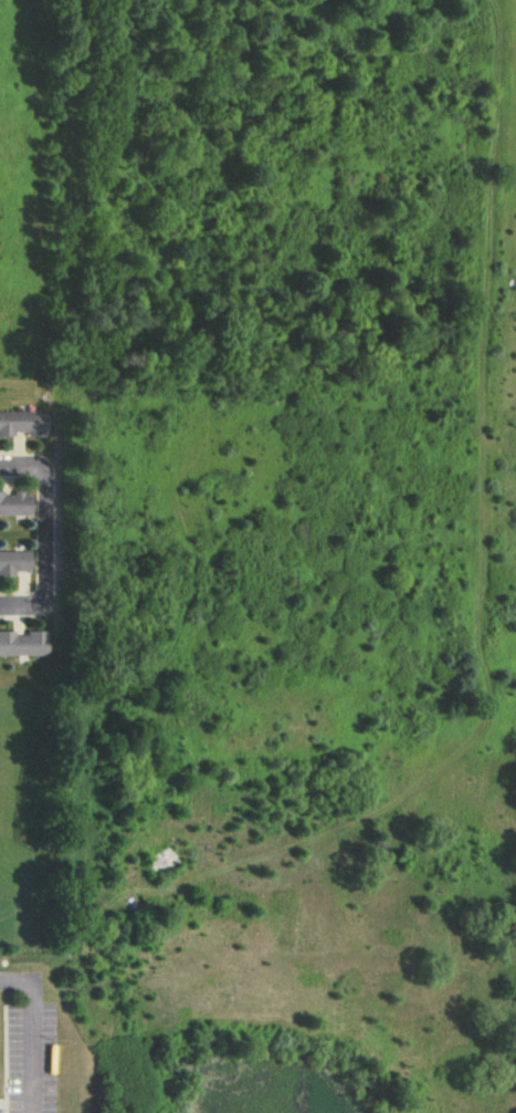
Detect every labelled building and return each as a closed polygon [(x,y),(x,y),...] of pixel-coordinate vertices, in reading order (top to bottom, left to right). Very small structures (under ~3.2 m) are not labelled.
[(0,410),(0,434),(27,434),(27,435),(47,435),(47,409),(0,410)] [(32,516),(32,492),(13,492),(0,491),(0,516),(32,516)] [(0,550),(0,573),(30,573),(30,550),(0,550)] [(46,630),(26,630),(26,631),(0,631),(0,655),(46,655),(46,630)]
